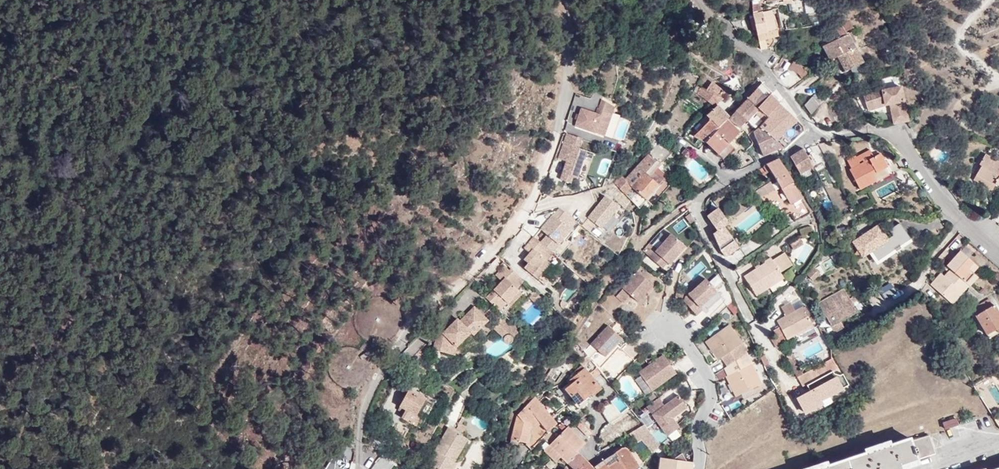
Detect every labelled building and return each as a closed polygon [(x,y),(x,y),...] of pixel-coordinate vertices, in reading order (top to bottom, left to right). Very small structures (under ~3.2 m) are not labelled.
[(792,15),(813,12),(812,4),(787,9),(787,13),(792,13),(792,15)] [(779,36),(772,11),(753,14),(753,17),(758,35),(759,37),(762,51),(771,48),(776,42),(774,37),(779,36)] [(844,24),(829,33),(833,42),(848,34),(847,31),(852,28),(848,22),(844,24)] [(854,43),(849,34),(848,34),(833,42),(824,46),(831,60),(839,56),(844,54),(852,69),(864,62),(854,43)] [(883,44),(894,41),(892,36),(882,38),(883,44)] [(860,49),(877,44),(875,38),(859,43),(860,49)] [(839,56),(846,72),(852,69),(844,54),(839,56)] [(805,78),(813,71),(782,55),(777,64),(805,78)] [(723,98),(717,94),(721,88),(712,82),(706,89),(700,87),(698,93),(710,103),(715,107),(721,101),(723,98)] [(772,93),(762,84),(748,98),(758,108),(770,95),(772,93)] [(890,105),(892,116),(893,123),(908,120),(907,114),(902,86),(887,89),(866,95),(869,110),(890,105)] [(825,100),(818,92),(817,92),(811,97),(804,105),(810,114),(818,105),(825,100)] [(758,108),(760,110),(766,116),(778,103),(774,99),(770,95),(758,108)] [(758,108),(748,98),(738,109),(746,121),(758,108)] [(598,114),(584,109),(578,127),(606,137),(617,108),(605,101),(602,109),(600,109),(598,114)] [(726,106),(721,101),(715,107),(706,115),(708,117),(710,120),(719,129),(727,120),(729,119),(730,117),(723,110),(726,106)] [(783,146),(785,149),(788,146),(804,131),(803,127),(779,103),(778,103),(766,116),(768,118),(759,126),(770,133),(783,146)] [(746,121),(738,109),(734,113),(739,118),(734,124),(739,128),(740,128),(744,123),(746,121)] [(729,119),(734,124),(739,118),(734,113),(730,117),(729,119)] [(700,122),(704,127),(710,120),(708,117),(706,115),(700,122)] [(705,142),(706,142),(719,129),(710,120),(704,127),(695,136),(705,142)] [(730,143),(740,132),(727,120),(719,129),(706,142),(723,159),(734,148),(730,143)] [(754,131),(765,156),(783,146),(770,133),(759,126),(754,131)] [(577,151),(581,140),(565,135),(556,158),(565,161),(558,181),(568,185),(572,175),(577,176),(585,153),(577,151)] [(826,159),(835,154),(828,142),(818,144),(826,159)] [(684,156),(688,159),(693,153),(686,147),(681,153),(684,156)] [(790,157),(800,174),(800,175),(802,180),(812,174),(809,169),(814,167),(803,149),(790,157)] [(650,177),(661,165),(661,164),(650,153),(626,180),(633,188),(647,200),(659,185),(650,177)] [(890,165),(888,166),(882,153),(849,169),(860,190),(875,182),(875,183),(894,173),(890,165)] [(985,154),(979,164),(982,166),(976,176),(994,186),(995,184),(998,186),(998,162),(985,154)] [(771,170),(790,205),(803,198),(789,173),(779,158),(766,164),(766,165),(763,167),(767,172),(771,170)] [(992,191),(994,186),(976,176),(973,180),(992,191)] [(760,199),(774,190),(770,182),(756,191),(760,199)] [(600,232),(618,210),(604,198),(581,226),(589,232),(594,226),(600,232)] [(789,210),(795,222),(811,213),(804,201),(789,210)] [(726,224),(727,219),(718,208),(707,217),(717,230),(713,234),(721,250),(726,256),(739,246),(725,228),(723,226),(726,224)] [(568,232),(551,217),(538,231),(544,237),(540,241),(552,251),(568,232)] [(675,223),(679,231),(690,226),(687,218),(675,223)] [(876,258),(892,247),(878,226),(872,230),(853,242),(863,257),(871,251),(876,258)] [(802,235),(813,232),(812,227),(800,230),(802,235)] [(671,233),(649,256),(655,262),(660,256),(666,262),(668,263),(684,246),(671,233)] [(545,262),(551,254),(534,239),(523,249),(527,253),(525,256),(526,258),(523,261),(527,265),(523,269),(537,281),(550,267),(545,262)] [(978,267),(961,251),(947,266),(951,269),(965,282),(973,273),(978,267)] [(792,266),(784,253),(773,261),(781,273),(792,266)] [(655,262),(661,267),(666,262),(660,256),(655,262)] [(756,296),(784,278),(781,273),(773,261),(770,258),(764,262),(765,263),(744,277),(756,296)] [(497,274),(504,280),(486,298),(503,312),(508,307),(513,312),(527,298),(517,289),(523,283),(505,266),(497,274)] [(807,276),(811,281),(819,275),(815,269),(807,276)] [(967,293),(977,301),(983,297),(970,286),(965,282),(951,269),(944,276),(942,279),(938,277),(930,285),(952,304),(968,287),(971,290),(967,293)] [(636,300),(643,293),(646,295),(654,286),(636,270),(614,295),(621,301),(628,293),(636,300)] [(970,286),(978,278),(973,273),(965,282),(970,286)] [(685,296),(684,301),(696,314),(702,309),(700,306),(717,290),(705,278),(685,296)] [(883,301),(891,296),(886,287),(878,292),(883,301)] [(852,303),(857,301),(854,295),(848,298),(843,289),(819,302),(834,330),(842,326),(839,320),(856,311),(852,303)] [(993,306),(990,301),(974,311),(976,315),(976,316),(987,336),(996,330),(998,334),(998,312),(995,305),(993,306)] [(788,342),(786,339),(798,334),(813,325),(803,307),(793,312),(785,316),(777,321),(783,333),(772,340),(777,349),(788,342)] [(790,307),(782,311),(785,316),(793,312),(790,307)] [(456,349),(471,335),(474,338),(488,324),(476,311),(460,326),(457,322),(443,335),(437,336),(432,352),(456,359),(459,352),(456,349)] [(495,316),(491,319),(496,325),(500,322),(495,316)] [(510,345),(510,343),(510,342),(510,341),(518,333),(504,318),(500,322),(496,325),(491,330),(502,341),(503,342),(503,343),(503,344),(504,345),(504,346),(505,347),(506,347),(507,347),(508,347),(509,346),(510,345)] [(728,376),(726,377),(736,397),(762,383),(753,364),(746,353),(749,351),(742,342),(730,325),(706,342),(718,360),(720,358),(727,368),(724,369),(728,376)] [(799,337),(814,328),(813,325),(798,334),(799,337)] [(604,357),(615,345),(621,350),(627,344),(607,326),(591,345),(604,357)] [(474,338),(471,335),(456,349),(459,352),(474,338)] [(769,364),(763,351),(758,353),(764,366),(769,364)] [(656,387),(676,372),(663,354),(643,369),(656,387)] [(803,388),(838,369),(832,358),(798,377),(803,388)] [(597,392),(601,388),(590,374),(585,368),(570,380),(572,383),(565,388),(578,404),(595,390),(597,392)] [(405,411),(401,418),(412,424),(425,400),(409,391),(400,408),(405,411)] [(679,395),(664,406),(659,398),(646,407),(668,436),(679,428),(672,418),(687,407),(679,395)] [(435,401),(427,397),(425,400),(412,424),(420,429),(435,401)] [(556,424),(553,418),(535,397),(517,415),(511,439),(525,442),(531,449),(537,444),(541,439),(548,432),(556,424)] [(630,407),(623,413),(612,401),(601,409),(610,423),(623,414),(632,409),(630,407)] [(577,417),(572,422),(580,430),(585,425),(577,417)] [(945,430),(957,426),(955,420),(942,424),(945,430)] [(641,439),(652,452),(660,443),(645,424),(630,433),(635,442),(641,439)] [(591,434),(592,432),(585,425),(580,430),(588,437),(591,434)] [(578,436),(568,426),(563,431),(549,446),(559,455),(578,436)] [(467,443),(448,430),(433,453),(436,454),(428,466),(434,468),(454,468),(456,465),(454,464),(467,443)] [(559,455),(561,457),(566,463),(578,450),(585,443),(578,436),(559,455)] [(901,464),(917,460),(917,458),(935,452),(929,436),(910,442),(910,440),(821,468),(902,468),(901,464)] [(559,455),(549,446),(544,451),(556,463),(561,457),(559,455)] [(609,457),(605,461),(610,468),(636,468),(639,467),(628,449),(625,447),(623,447),(609,457)] [(589,462),(578,450),(566,463),(573,468),(581,468),(589,462)] [(653,468),(686,468),(687,461),(680,460),(676,453),(667,459),(654,456),(653,468)] [(595,468),(594,468),(595,468),(610,468),(605,461),(595,468)]
